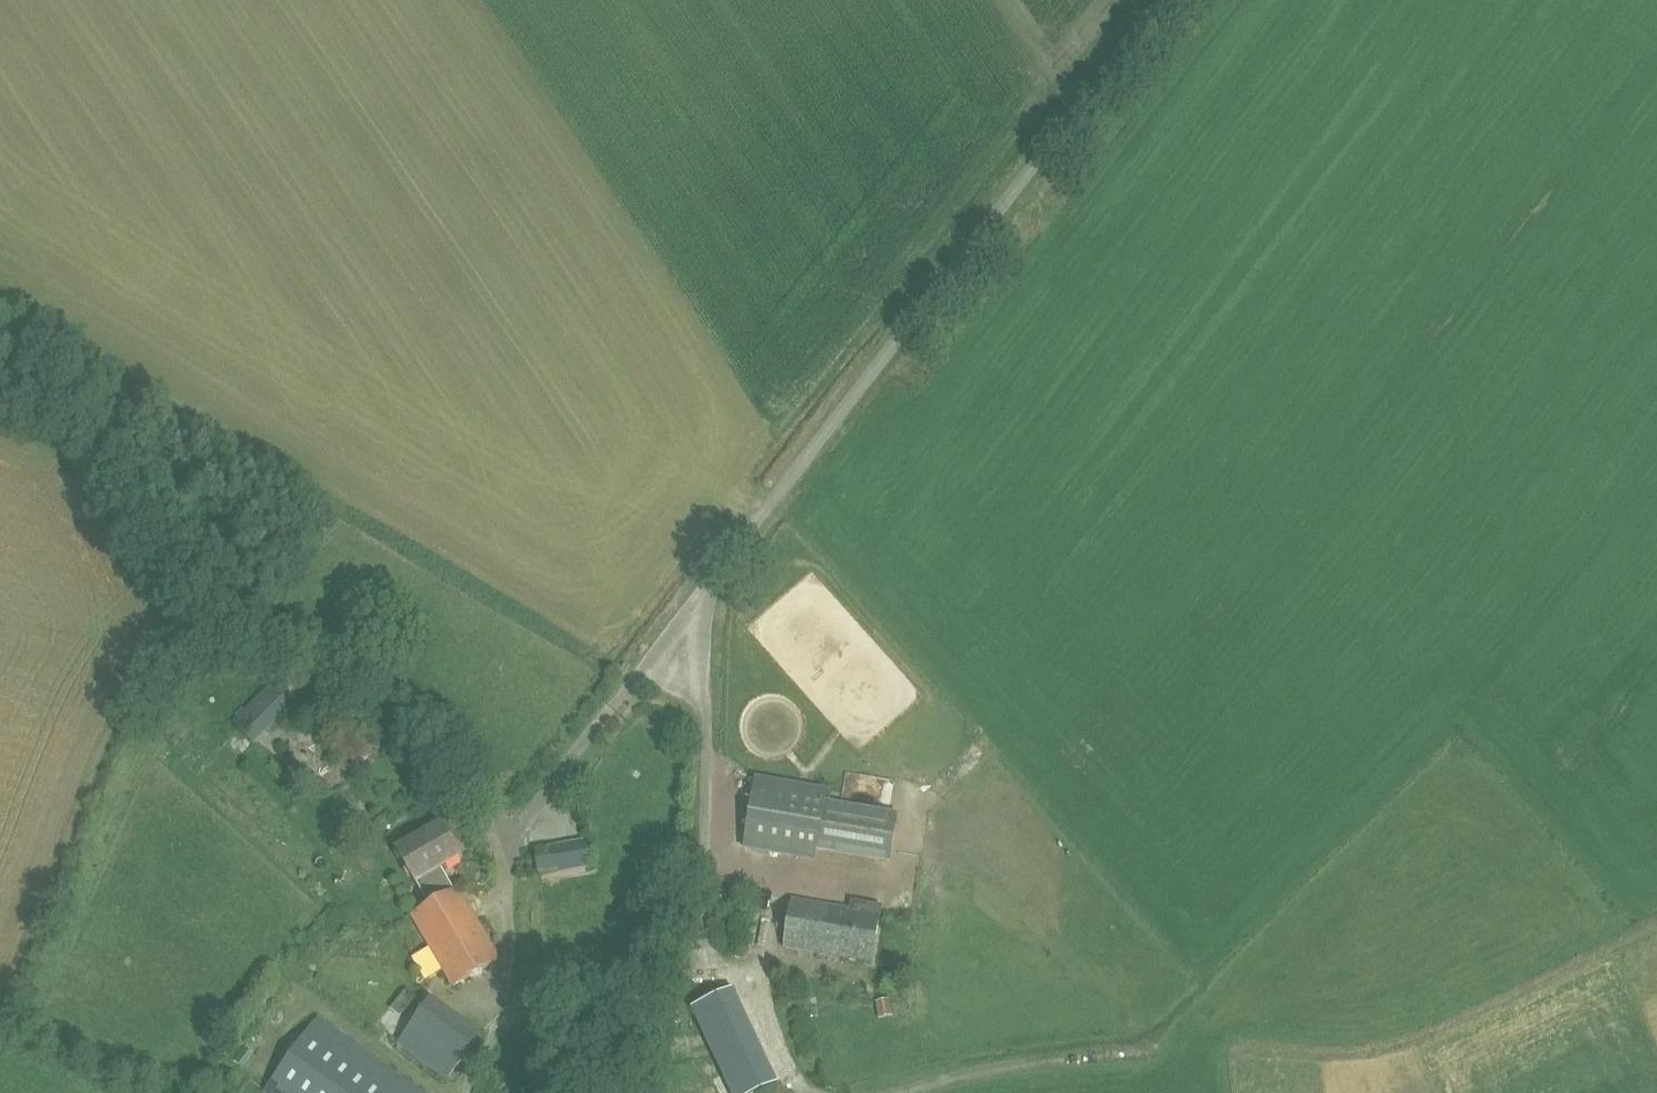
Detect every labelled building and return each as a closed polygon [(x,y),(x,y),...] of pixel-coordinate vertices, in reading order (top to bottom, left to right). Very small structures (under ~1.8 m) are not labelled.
[(291,706),(271,685),(233,723),(254,744),(291,706)] [(828,790),(793,784),(756,778),(745,848),(781,854),(783,842),(890,860),(897,814),(826,802),(828,790)] [(500,960),(496,952),(459,889),(452,893),(439,870),(462,856),(443,824),(398,850),(417,883),(421,880),(435,903),(413,916),(454,987),(500,960)] [(590,867),(586,839),(537,848),(541,875),(590,867)] [(792,900),(784,948),(873,963),(882,906),(853,901),(851,910),(792,900)] [(447,1080),(482,1033),(433,997),(398,1045),(447,1080)] [(319,1019),(265,1092),(422,1092),(319,1019)] [(765,1055),(723,1074),(731,1092),(752,1092),(778,1081),(765,1055)] [(675,1069),(684,1091),(694,1088),(685,1065),(675,1069)]
